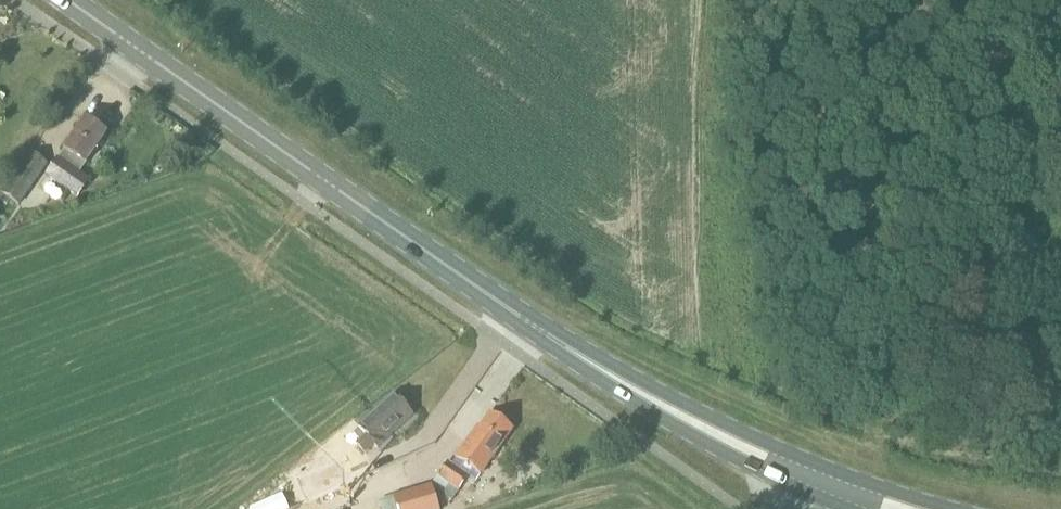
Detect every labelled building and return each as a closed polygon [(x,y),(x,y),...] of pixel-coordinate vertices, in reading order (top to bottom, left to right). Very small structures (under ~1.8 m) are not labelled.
[(91,181),(80,174),(106,135),(85,121),(65,150),(59,159),(58,158),(46,176),(78,199),(91,181)] [(49,165),(31,152),(1,194),(19,207),(49,165)] [(366,437),(357,445),(365,454),(375,446),(378,449),(413,416),(394,396),(359,428),(366,437)] [(448,461),(434,482),(452,502),(469,477),(476,482),(481,475),(513,430),(490,414),(481,427),(479,426),(457,457),(456,457),(452,464),(448,461)] [(359,480),(348,455),(295,478),(306,503),(359,480)] [(418,489),(378,502),(380,508),(439,508),(432,485),(418,489)] [(240,508),(271,508),(272,508),(248,495),(240,508)]
